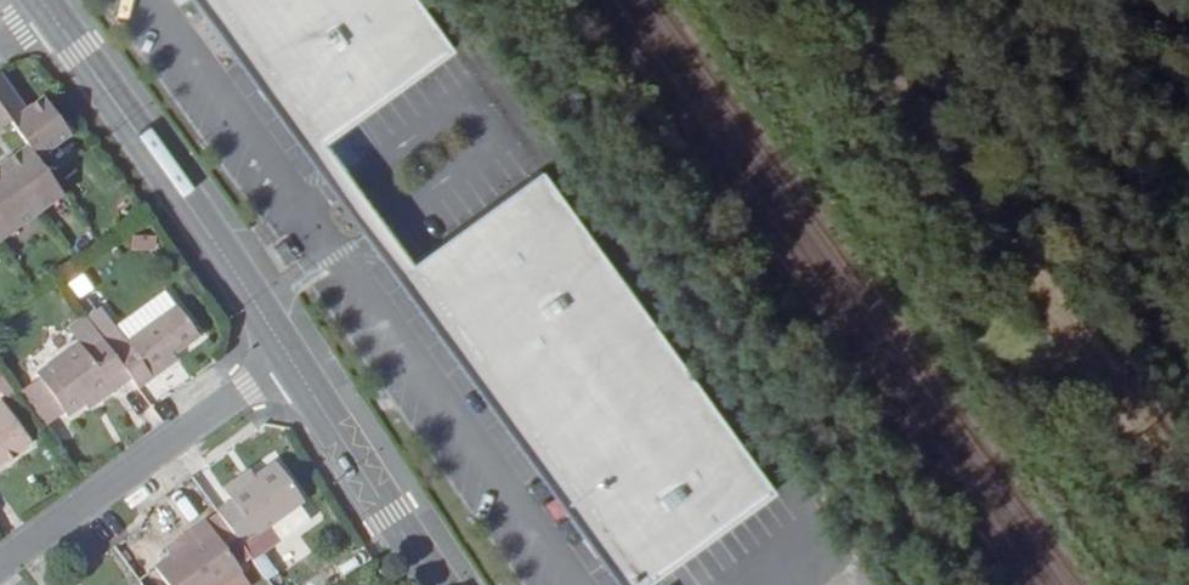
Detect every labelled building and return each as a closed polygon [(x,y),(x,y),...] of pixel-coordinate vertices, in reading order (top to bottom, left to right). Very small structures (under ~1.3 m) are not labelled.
[(328,142),(456,51),(460,48),(426,0),(204,0),(221,23),(247,28),(328,142)] [(247,28),(221,23),(232,39),(313,153),(400,274),(561,501),(573,516),(577,490),(415,263),(392,232),(350,172),(328,142),(247,28)] [(13,121),(30,144),(41,159),(75,134),(47,95),(28,110),(0,71),(0,103),(13,121)] [(13,121),(0,103),(0,130),(13,121)] [(30,144),(3,163),(39,211),(65,192),(41,159),(30,144)] [(39,211),(3,163),(0,165),(0,240),(39,211)] [(415,263),(577,490),(573,516),(622,584),(648,584),(778,492),(546,169),(415,263)] [(145,387),(161,376),(156,371),(181,353),(208,333),(185,302),(133,339),(138,347),(124,358),(137,375),(145,387)] [(124,358),(108,336),(90,349),(83,341),(42,370),(46,374),(68,405),(74,414),(116,385),(118,388),(137,375),(124,358)] [(185,358),(181,353),(156,371),(161,376),(185,358)] [(46,374),(20,393),(42,423),(68,405),(46,374)] [(4,402),(0,405),(0,467),(34,442),(4,402)] [(238,495),(223,506),(224,508),(248,541),(310,496),(281,457),(235,491),(238,495)] [(224,508),(215,516),(243,556),(253,549),(248,541),(224,508)] [(164,563),(179,584),(223,584),(250,565),(243,556),(215,516),(200,526),(206,534),(180,552),(164,563)] [(174,544),(180,552),(206,534),(200,526),(174,544)] [(720,538),(710,547),(729,571),(740,562),(720,538)] [(255,559),(268,584),(287,584),(270,551),(255,559)] [(223,584),(252,584),(260,579),(250,565),(223,584)]
